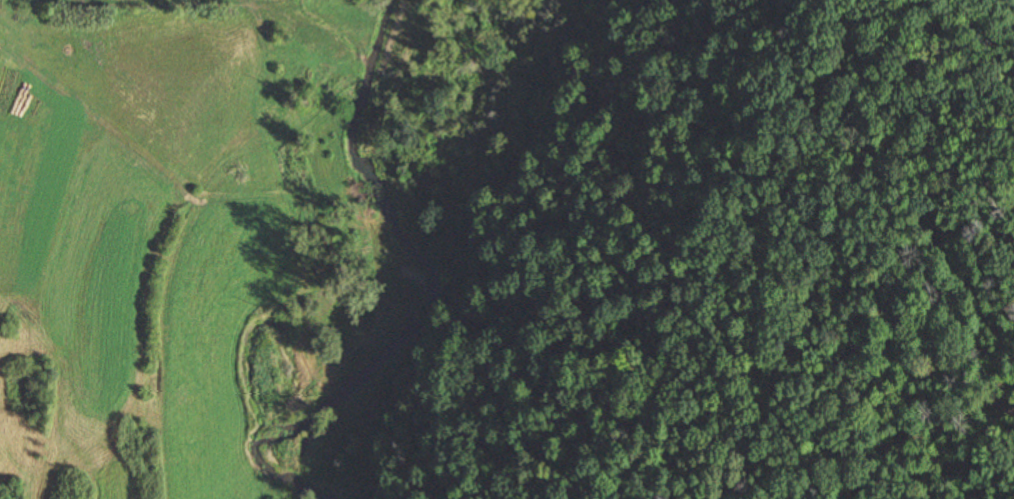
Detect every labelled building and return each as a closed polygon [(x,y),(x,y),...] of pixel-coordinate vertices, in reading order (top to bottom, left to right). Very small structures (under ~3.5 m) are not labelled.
[(397,240),(385,225),(377,231),(388,247),(397,240)]
